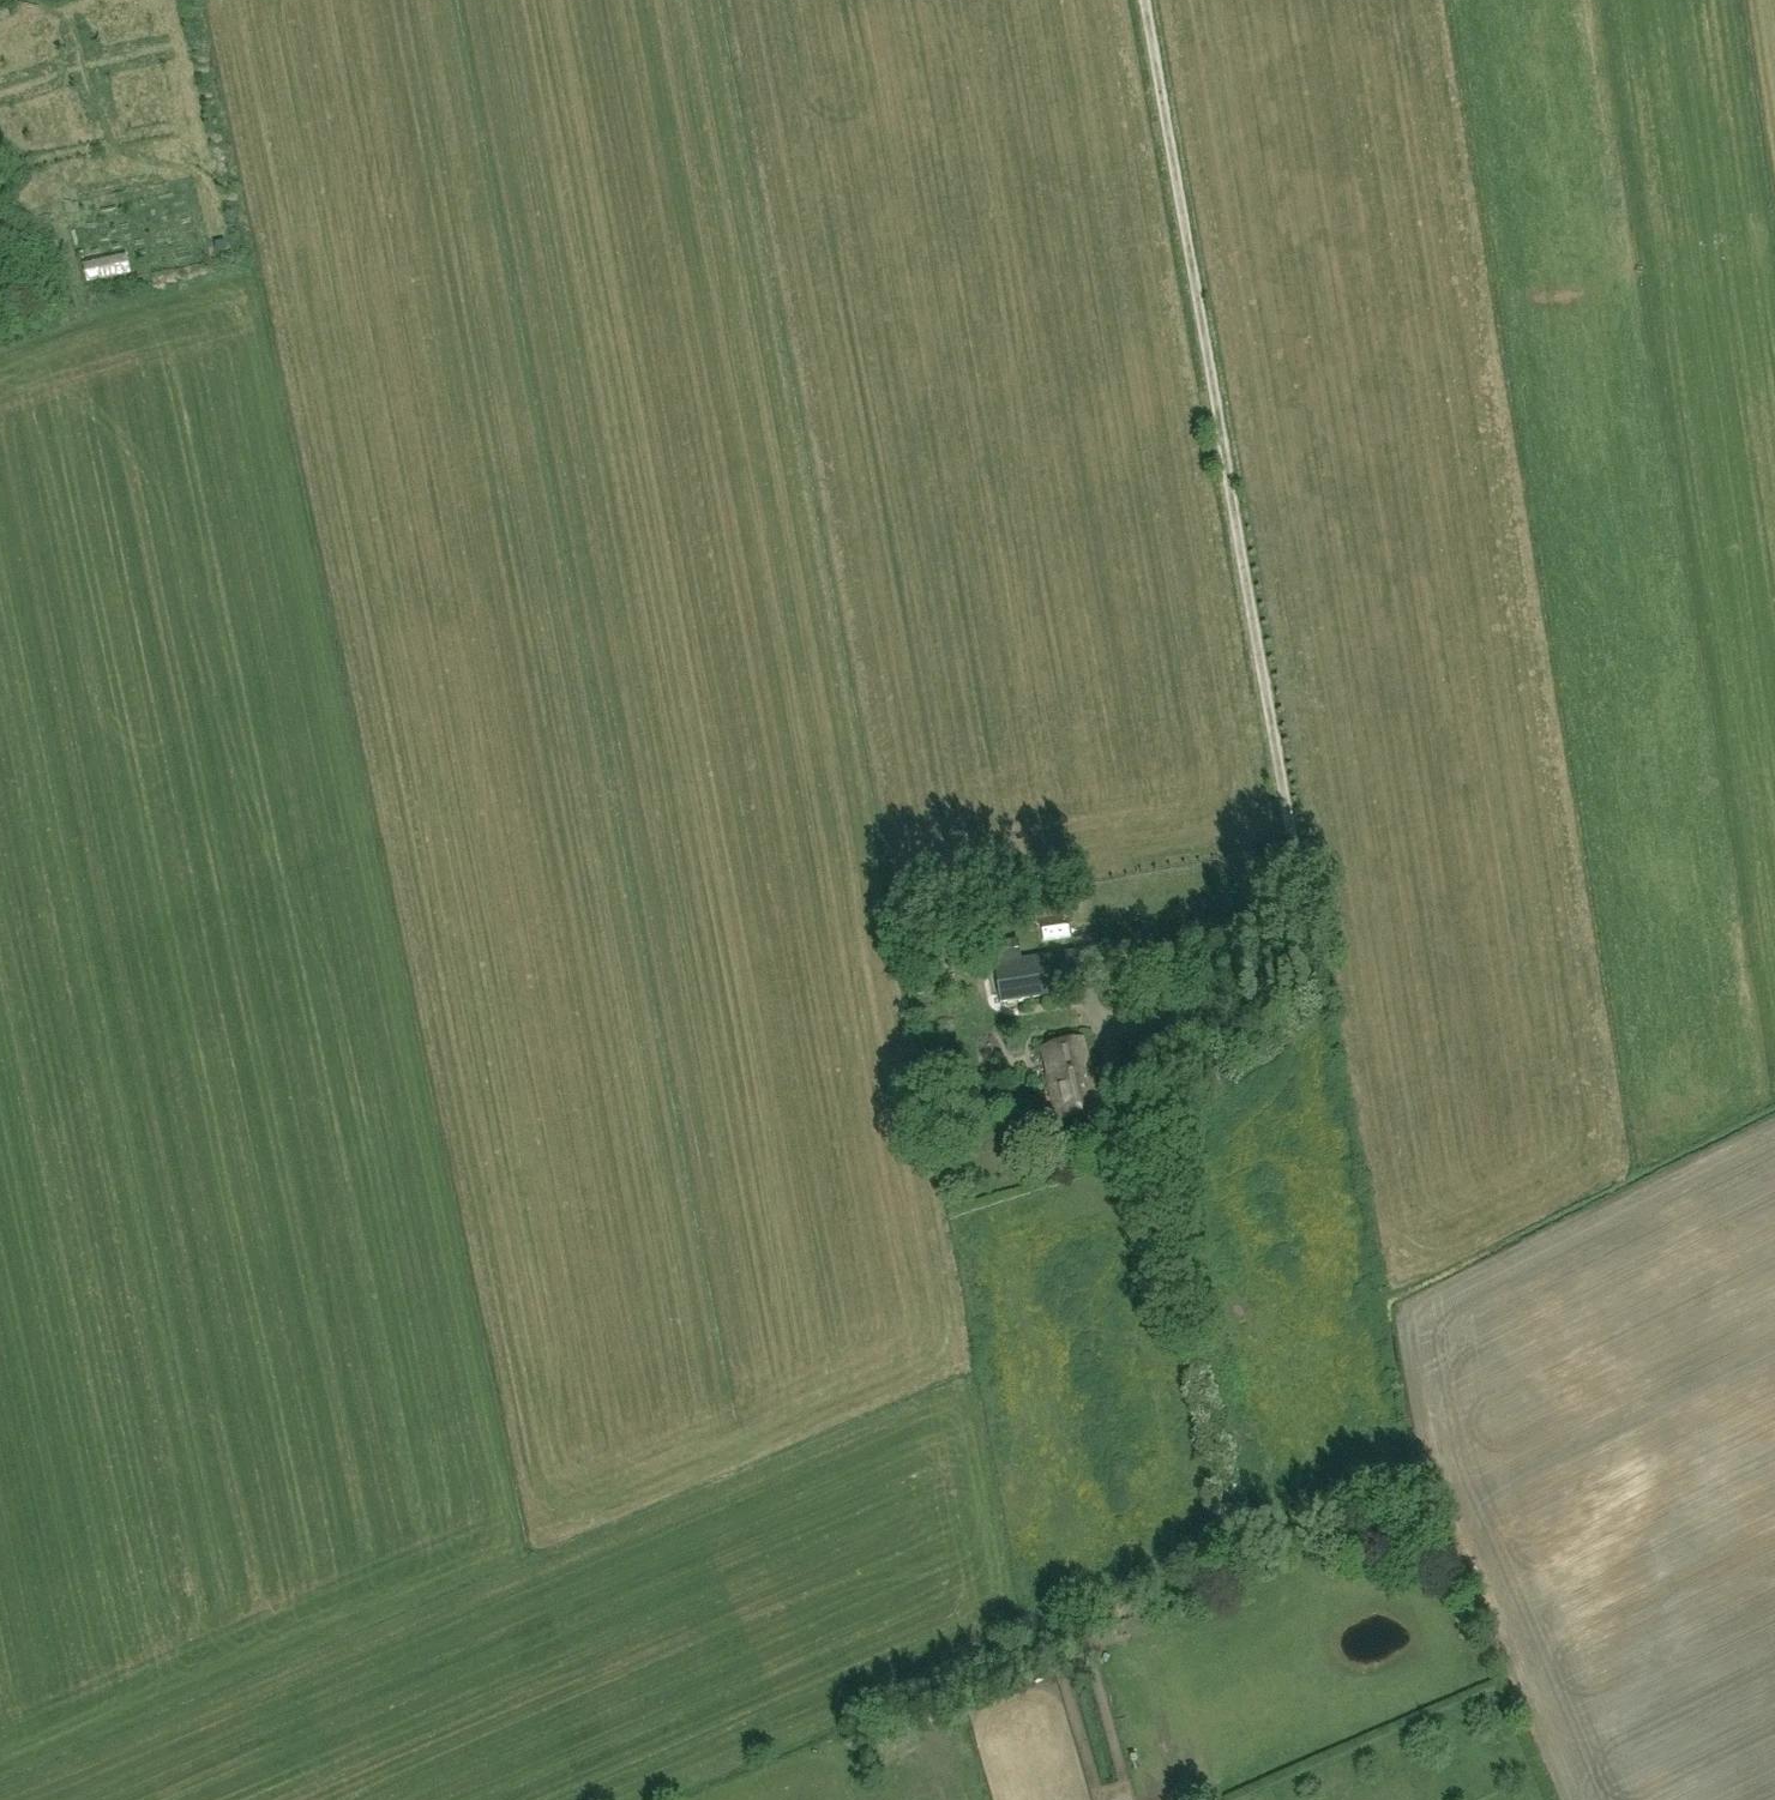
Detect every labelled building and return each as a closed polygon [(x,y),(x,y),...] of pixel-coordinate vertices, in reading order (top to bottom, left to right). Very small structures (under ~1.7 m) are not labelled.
[(1076,954),(994,966),(1000,1003),(1081,991),(1076,954)] [(968,955),(948,957),(950,972),(969,970),(968,955)] [(1042,1049),(1057,1119),(1099,1111),(1084,1040),(1042,1049)] [(1156,1077),(1137,1081),(1140,1094),(1158,1091),(1156,1077)]
